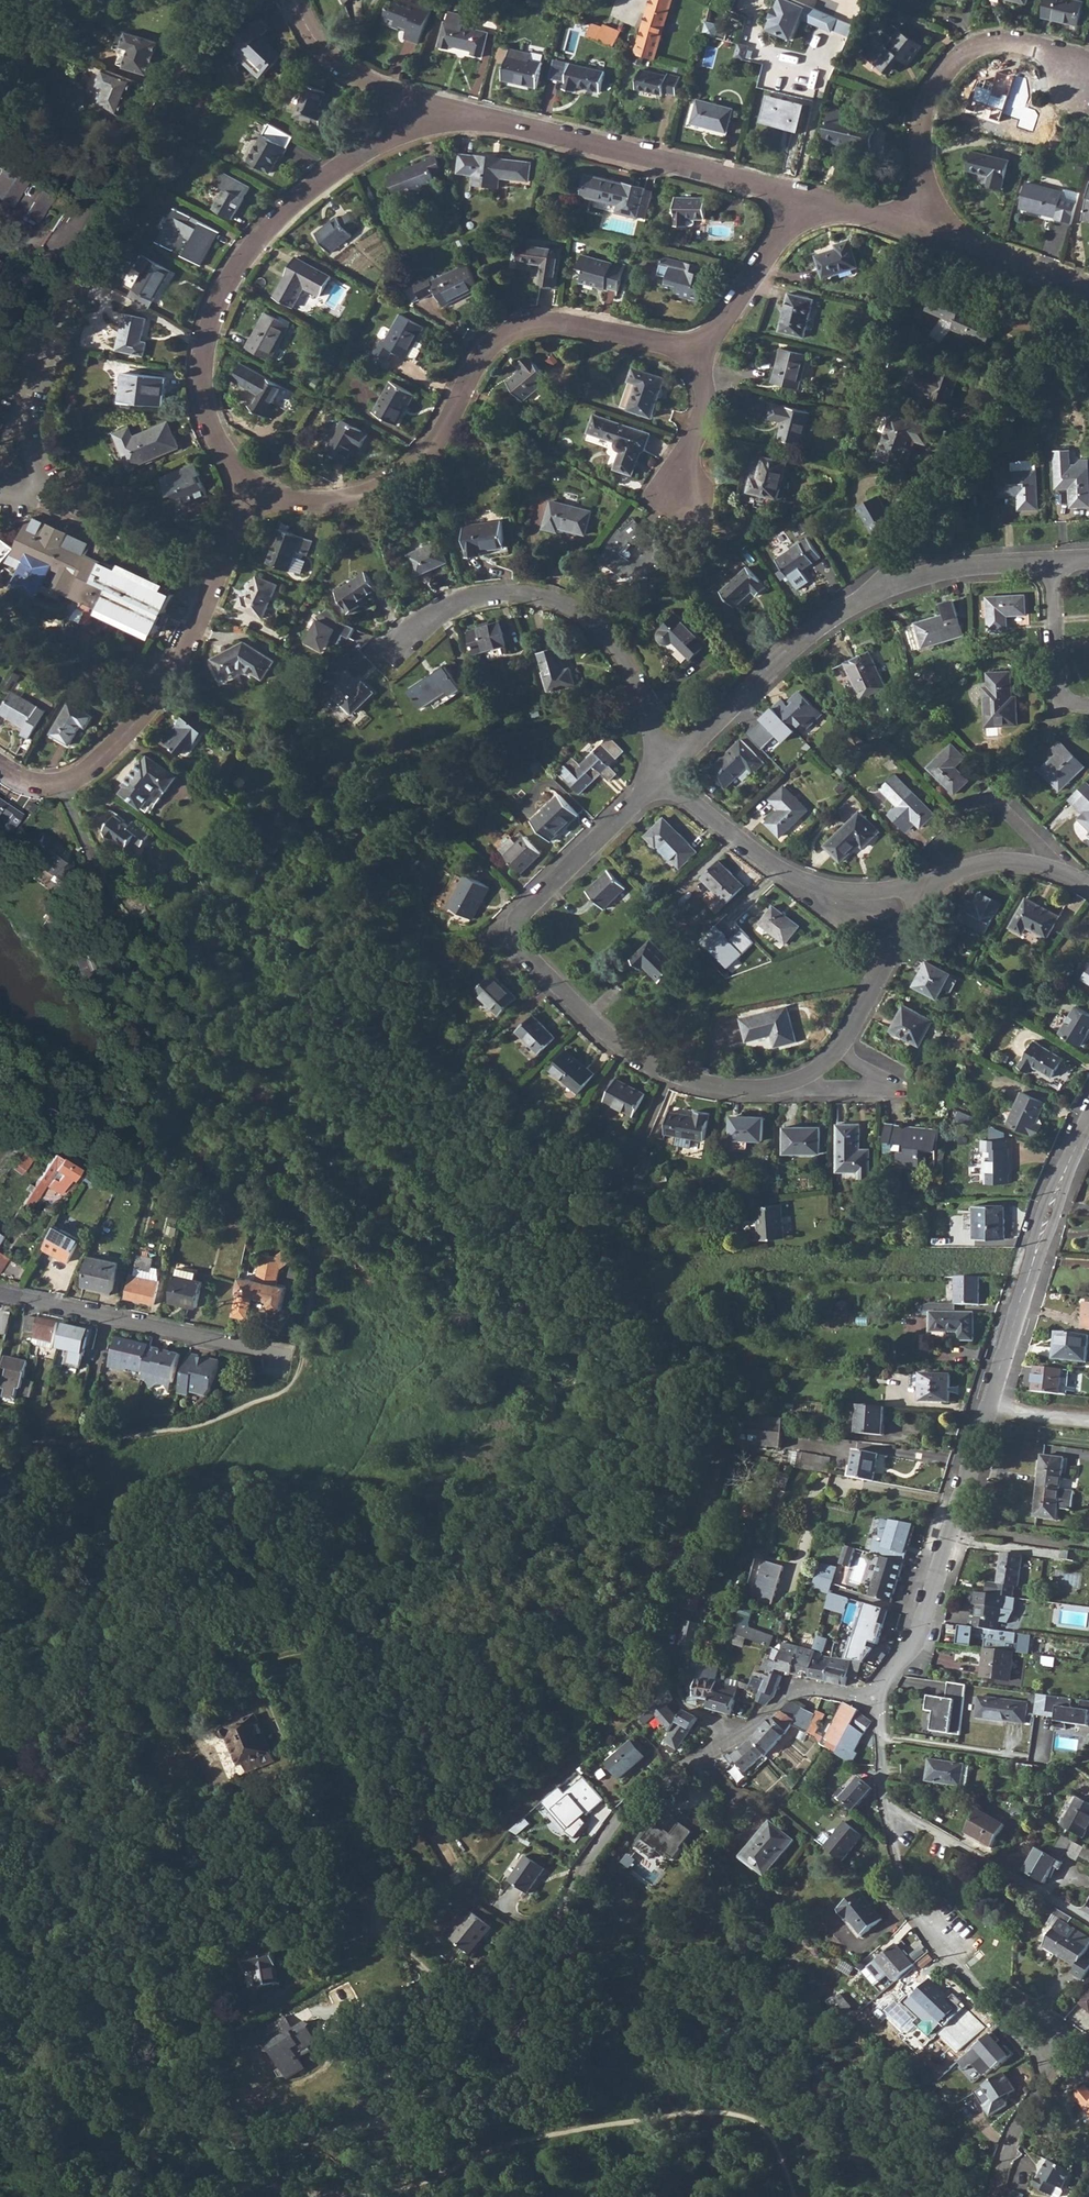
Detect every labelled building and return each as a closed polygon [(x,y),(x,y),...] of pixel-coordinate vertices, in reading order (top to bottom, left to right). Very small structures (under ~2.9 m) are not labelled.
[(385,23),(400,29),(401,27),(408,29),(405,38),(419,44),(435,6),(421,1),(420,4),(408,0),(399,0),(396,9),(391,7),(385,23)] [(635,54),(654,59),(666,21),(672,0),(652,0),(635,54)] [(792,39),(805,7),(788,0),(780,0),(777,8),(775,7),(771,18),(772,19),(768,29),(792,39)] [(1043,15),(1077,24),(1084,1),(1082,0),(1047,0),(1043,15)] [(447,22),(440,46),(450,48),(451,44),(473,50),(472,54),(483,56),(489,32),(464,26),(467,15),(451,12),(449,22),(447,22)] [(858,16),(851,12),(845,22),(853,26),(858,16)] [(240,44),(234,49),(262,76),(280,57),(260,37),(267,30),(256,20),(244,33),(243,33),(236,40),(240,44)] [(591,26),(588,36),(615,47),(622,32),(604,24),(603,27),(592,22),(591,26)] [(909,63),(921,47),(891,22),(866,52),(888,71),(899,55),(909,63)] [(123,69),(148,77),(159,45),(126,34),(121,48),(129,52),(123,69)] [(819,36),(813,52),(827,58),(833,41),(819,36)] [(735,57),(744,60),(749,47),(740,44),(739,45),(735,57)] [(509,49),(502,80),(537,88),(542,61),(531,59),(533,54),(509,49)] [(531,59),(542,61),(544,54),(533,52),(533,54),(531,59)] [(566,83),(571,63),(553,59),(548,79),(566,83)] [(566,83),(565,88),(576,91),(577,86),(601,91),(606,71),(571,63),(566,83)] [(97,105),(119,115),(134,82),(105,69),(97,85),(104,88),(97,105)] [(640,69),(635,89),(662,95),(663,91),(677,95),(681,77),(668,74),(668,76),(640,69)] [(1005,110),(1015,78),(997,73),(995,82),(978,78),(971,100),(1005,110)] [(1026,78),(1016,75),(1015,78),(1005,110),(1004,114),(1021,119),(1018,127),(1034,132),(1039,114),(1035,109),(1026,106),(1030,96),(1026,78)] [(307,85),(295,117),(321,128),(326,114),(319,111),(326,92),(307,85)] [(766,95),(761,117),(788,124),(787,128),(801,131),(807,105),(766,95)] [(699,100),(693,122),(727,132),(733,109),(699,100)] [(829,107),(822,140),(845,145),(845,144),(868,149),(873,125),(846,119),(847,111),(829,107)] [(760,122),(787,128),(788,124),(761,117),(760,122)] [(263,134),(248,160),(270,172),(280,154),(282,155),(287,147),(263,134)] [(973,150),(968,168),(990,173),(988,183),(1001,187),(1009,160),(973,150)] [(389,175),(398,198),(437,183),(434,174),(442,171),(438,163),(440,163),(436,154),(427,158),(428,160),(389,175)] [(460,154),(458,173),(474,175),(472,185),(498,188),(500,176),(517,178),(517,180),(528,181),(530,163),(508,160),(508,163),(492,161),(492,157),(476,155),(476,156),(460,154)] [(1,169),(0,172),(0,201),(13,208),(29,179),(10,170),(8,173),(1,169)] [(225,172),(218,184),(225,188),(214,209),(233,220),(251,187),(225,172)] [(646,219),(653,191),(588,175),(583,195),(620,204),(618,212),(646,219)] [(1025,183),(1019,207),(1056,216),(1062,192),(1025,183)] [(364,190),(371,201),(376,198),(369,187),(364,190)] [(53,199),(40,192),(26,216),(38,224),(53,199)] [(675,198),(675,225),(689,225),(689,220),(707,219),(707,197),(675,198)] [(179,209),(160,242),(173,250),(182,233),(193,239),(184,256),(199,264),(213,237),(216,239),(220,231),(179,209)] [(316,234),(331,253),(353,236),(350,233),(359,225),(349,213),(340,220),(338,217),(316,234)] [(458,241),(462,249),(467,246),(464,239),(458,241)] [(836,245),(837,249),(836,249),(817,255),(824,278),(858,267),(849,240),(836,245)] [(542,264),(540,285),(556,286),(561,249),(520,244),(518,261),(542,264)] [(144,272),(135,289),(134,289),(129,297),(151,309),(171,270),(142,254),(135,267),(144,272)] [(584,269),(581,282),(600,287),(601,285),(620,290),(626,264),(619,262),(618,267),(611,265),(612,262),(582,255),(578,268),(584,269)] [(699,273),(701,265),(662,256),(658,274),(668,276),(666,285),(677,288),(675,295),(700,300),(704,283),(694,281),(697,272),(699,273)] [(288,275),(276,297),(294,308),(306,287),(322,296),(333,277),(296,257),(287,274),(288,275)] [(467,263),(431,282),(429,277),(414,285),(421,299),(437,291),(444,306),(480,288),(467,263)] [(85,272),(84,286),(93,287),(95,273),(85,272)] [(925,283),(936,286),(937,279),(926,276),(925,283)] [(316,306),(312,304),(317,295),(306,289),(297,306),(311,314),(316,306)] [(940,342),(952,327),(987,343),(995,325),(961,310),(963,304),(934,290),(926,308),(943,316),(930,334),(940,342)] [(788,294),(779,332),(804,338),(813,300),(788,294)] [(272,360),(290,325),(266,311),(248,347),(272,360)] [(126,313),(118,350),(145,356),(148,341),(143,340),(148,318),(126,313)] [(388,360),(394,350),(409,358),(410,356),(418,340),(426,327),(401,313),(386,341),(383,338),(375,352),(388,360)] [(418,340),(410,356),(417,360),(426,344),(418,340)] [(89,365),(92,353),(75,349),(71,361),(89,365)] [(781,349),(772,383),(799,390),(807,356),(781,349)] [(529,355),(520,363),(524,368),(508,382),(523,401),(550,379),(529,355)] [(242,363),(233,379),(259,394),(251,408),(269,418),(277,404),(274,402),(282,386),(242,363)] [(913,365),(906,387),(931,395),(930,398),(949,404),(958,377),(939,370),(938,373),(913,365)] [(637,385),(629,410),(653,418),(665,379),(633,369),(629,382),(637,385)] [(125,372),(122,401),(123,401),(132,402),(164,406),(168,377),(125,372)] [(311,384),(316,387),(320,380),(315,377),(311,384)] [(392,381),(375,412),(396,424),(406,406),(408,407),(416,394),(392,381)] [(621,407),(629,410),(637,385),(629,382),(621,407)] [(771,403),(767,419),(783,422),(778,439),(801,445),(809,413),(771,403)] [(644,451),(650,434),(595,415),(586,440),(606,446),(607,449),(609,454),(612,457),(608,466),(633,475),(642,451),(644,451)] [(907,466),(915,438),(927,441),(931,427),(893,415),(880,458),(907,466)] [(344,420),(327,451),(347,462),(357,445),(362,448),(369,434),(344,420)] [(132,469),(180,448),(170,423),(135,438),(131,429),(117,435),(132,469)] [(1069,488),(1069,507),(1088,507),(1087,467),(1075,468),(1074,464),(1069,464),(1068,450),(1053,451),(1055,489),(1069,488)] [(778,500),(787,464),(763,458),(757,479),(752,478),(748,492),(778,500)] [(1010,464),(1010,473),(1036,472),(1035,463),(1010,464)] [(171,498),(175,496),(182,511),(211,499),(204,483),(201,484),(198,478),(202,476),(197,464),(162,479),(171,498)] [(998,492),(1017,491),(1017,497),(1018,511),(1037,510),(1036,472),(1010,473),(997,473),(998,492)] [(115,498),(122,502),(125,498),(117,493),(115,498)] [(878,495),(857,507),(872,533),(892,521),(878,495)] [(552,501),(545,528),(559,531),(560,527),(586,534),(592,511),(552,501)] [(958,507),(954,511),(960,516),(964,511),(958,507)] [(103,562),(93,557),(89,555),(93,545),(70,535),(70,536),(50,526),(33,518),(18,549),(0,536),(0,574),(1,575),(8,567),(15,573),(19,568),(23,570),(16,587),(41,598),(48,584),(74,597),(65,616),(102,633),(110,616),(138,628),(139,625),(157,633),(175,594),(157,586),(158,583),(121,566),(120,569),(103,562)] [(635,571),(638,576),(670,561),(661,541),(648,532),(636,518),(620,531),(610,546),(610,547),(601,559),(625,576),(635,571)] [(480,550),(506,547),(503,521),(465,525),(468,557),(481,556),(480,550)] [(269,563),(272,564),(302,575),(307,560),(305,559),(306,555),(309,555),(314,541),(280,529),(276,542),(269,563)] [(753,542),(757,547),(763,542),(760,538),(753,542)] [(807,538),(776,560),(789,579),(820,557),(807,538)] [(417,574),(431,568),(431,569),(449,562),(439,540),(408,554),(417,574)] [(93,557),(103,562),(108,552),(97,547),(93,557)] [(748,567),(722,592),(736,606),(753,590),(757,595),(767,587),(748,567)] [(367,572),(337,592),(351,613),(362,606),(359,602),(378,590),(367,572)] [(257,576),(248,598),(242,596),(238,607),(265,618),(278,584),(257,576)] [(1007,629),(1007,614),(1012,614),(1012,615),(1026,614),(1025,595),(987,597),(989,630),(1007,629)] [(914,650),(966,635),(955,601),(945,604),(948,613),(906,626),(914,650)] [(351,636),(355,629),(335,619),(329,609),(318,615),(320,621),(311,642),(324,648),(328,638),(339,643),(343,633),(351,636)] [(670,645),(674,642),(691,660),(706,644),(676,614),(661,629),(658,634),(659,639),(662,643),(667,645),(670,645)] [(479,628),(470,630),(476,653),(506,644),(500,622),(492,624),(479,628)] [(264,679),(275,661),(244,642),(213,659),(223,677),(242,666),(246,667),(264,679)] [(559,647),(539,653),(551,691),(560,688),(576,683),(571,667),(566,669),(559,647)] [(860,699),(885,688),(868,651),(843,663),(860,699)] [(451,695),(461,688),(445,665),(410,689),(422,707),(440,695),(448,690),(451,695)] [(345,671),(329,688),(355,712),(375,691),(364,681),(360,685),(345,671)] [(988,672),(989,686),(985,686),(987,726),(1018,724),(1017,702),(1013,703),(1013,696),(1011,671),(988,672)] [(906,687),(914,702),(919,699),(912,684),(906,687)] [(440,695),(443,700),(451,695),(448,690),(440,695)] [(13,691),(1,711),(28,727),(39,706),(13,691)] [(795,730),(803,722),(808,728),(822,715),(800,692),(789,701),(792,704),(789,707),(782,700),(774,707),(795,730)] [(70,702),(52,733),(71,744),(83,724),(87,727),(94,716),(70,702)] [(914,712),(919,718),(926,712),(920,706),(914,712)] [(181,754),(192,741),(195,743),(208,728),(188,712),(165,741),(181,754)] [(575,758),(560,772),(581,794),(602,773),(610,781),(618,773),(610,765),(625,751),(610,736),(582,765),(575,758)] [(742,738),(710,769),(727,785),(738,775),(747,766),(749,765),(755,772),(765,762),(742,738)] [(1053,761),(1051,764),(1049,762),(1041,770),(1061,791),(1085,767),(1060,742),(1052,749),(1057,754),(1051,760),(1053,761)] [(954,768),(966,756),(952,743),(928,767),(955,794),(969,780),(959,771),(958,771),(954,768)] [(150,814),(177,777),(148,756),(144,761),(142,760),(124,785),(126,786),(121,793),(150,814)] [(738,775),(743,780),(752,771),(747,766),(738,775)] [(911,821),(912,820),(921,828),(936,813),(897,775),(882,789),(892,799),(899,793),(905,800),(899,806),(891,814),(908,831),(915,825),(911,821)] [(1078,818),(1088,829),(1088,785),(1086,781),(1068,799),(1080,811),(1084,807),(1086,809),(1078,818)] [(781,810),(777,813),(776,813),(766,822),(779,836),(807,810),(784,786),(770,799),(781,810)] [(892,799),(899,806),(905,800),(899,793),(892,799)] [(560,795),(533,821),(552,841),(579,815),(560,795)] [(9,813),(11,810),(2,804),(0,806),(0,807),(9,813)] [(0,826),(0,828),(8,834),(20,816),(11,810),(9,813),(0,807),(0,825),(0,826)] [(860,811),(826,845),(842,861),(860,843),(863,846),(880,830),(860,811)] [(866,814),(872,821),(875,818),(868,811),(866,814)] [(142,847),(150,836),(132,823),(128,828),(113,817),(103,831),(104,832),(103,834),(112,840),(114,838),(127,848),(132,840),(142,847)] [(663,820),(678,835),(680,833),(664,818),(663,820)] [(657,847),(659,845),(681,868),(698,851),(680,833),(678,835),(663,820),(646,836),(657,847)] [(18,849),(27,856),(61,881),(69,871),(68,870),(70,865),(69,859),(65,855),(68,852),(44,834),(37,843),(27,836),(18,849)] [(525,837),(505,855),(521,872),(541,854),(525,837)] [(719,860),(702,878),(728,903),(743,887),(731,875),(733,873),(719,860)] [(604,909),(626,888),(609,870),(587,891),(604,909)] [(731,875),(743,887),(745,885),(733,873),(731,875)] [(474,918),(490,887),(468,875),(451,907),(474,918)] [(977,906),(972,904),(967,901),(958,919),(985,932),(1000,904),(978,893),(974,901),(979,903),(977,906)] [(1023,934),(1027,927),(1048,938),(1059,916),(1027,898),(1011,927),(1023,934)] [(54,906),(49,911),(54,915),(59,910),(54,906)] [(773,906),(760,923),(786,943),(800,926),(773,906)] [(60,912),(54,920),(63,929),(71,921),(60,912)] [(727,970),(756,941),(742,927),(729,939),(713,922),(696,939),(727,970)] [(652,940),(632,959),(641,968),(644,965),(660,982),(677,966),(652,940)] [(57,947),(61,953),(68,947),(63,941),(57,947)] [(929,961),(915,986),(939,999),(953,974),(929,961)] [(493,973),(476,990),(499,1015),(517,998),(493,973)] [(905,1005),(891,1031),(920,1046),(934,1021),(905,1005)] [(1061,1032),(1081,1045),(1088,1033),(1088,1013),(1077,1005),(1061,1032)] [(768,1011),(769,1016),(789,1011),(788,1006),(768,1011)] [(797,1041),(789,1011),(769,1016),(768,1011),(741,1017),(747,1040),(772,1034),(775,1046),(797,1041)] [(534,1014),(517,1030),(539,1053),(556,1038),(534,1014)] [(1030,1070),(1034,1063),(1054,1075),(1064,1058),(1034,1040),(1020,1064),(1030,1070)] [(464,1048),(469,1053),(476,1046),(471,1041),(464,1048)] [(566,1049),(550,1068),(579,1092),(594,1074),(566,1049)] [(467,1056),(472,1061),(478,1055),(473,1050),(467,1056)] [(617,1077),(605,1099),(633,1116),(646,1094),(617,1077)] [(1038,1136),(1043,1125),(1037,1123),(1040,1117),(1046,1102),(1023,1091),(1009,1122),(1038,1136)] [(706,1140),(711,1113),(696,1110),(695,1115),(670,1110),(668,1120),(670,1123),(669,1133),(706,1140)] [(733,1116),(731,1138),(749,1139),(763,1139),(765,1116),(746,1115),(746,1117),(733,1116)] [(885,1151),(901,1153),(900,1162),(920,1164),(922,1149),(922,1146),(937,1148),(939,1131),(923,1129),(923,1128),(913,1126),(913,1128),(904,1127),(904,1124),(887,1122),(882,1122),(881,1139),(883,1140),(883,1151),(885,1151)] [(857,1153),(857,1145),(861,1146),(861,1124),(838,1124),(838,1171),(859,1171),(860,1178),(871,1177),(871,1153),(857,1153)] [(785,1125),(785,1151),(821,1152),(821,1128),(802,1128),(802,1125),(785,1125)] [(731,1146),(748,1147),(749,1139),(731,1138),(731,1146)] [(13,1148),(21,1154),(28,1145),(20,1140),(13,1148)] [(1008,1183),(1009,1141),(982,1140),(982,1149),(987,1150),(986,1182),(1008,1183)] [(23,1155),(13,1168),(21,1174),(31,1161),(23,1155)] [(78,1170),(53,1155),(37,1181),(46,1186),(60,1195),(69,1180),(71,1181),(78,1170)] [(655,1174),(655,1181),(667,1180),(666,1173),(655,1174)] [(118,1179),(117,1182),(127,1186),(131,1178),(120,1174),(118,1179)] [(34,1186),(42,1192),(46,1186),(37,1181),(34,1186)] [(142,1193),(148,1195),(152,1183),(145,1181),(142,1193)] [(34,1186),(22,1205),(26,1208),(32,1208),(37,1199),(38,1199),(42,1192),(34,1186)] [(758,1206),(760,1239),(785,1237),(782,1204),(758,1206)] [(975,1206),(975,1234),(975,1238),(1006,1238),(1006,1219),(1003,1219),(1003,1205),(975,1205),(975,1206)] [(55,1226),(43,1249),(68,1263),(81,1239),(55,1226)] [(130,1274),(125,1298),(154,1304),(159,1280),(158,1268),(152,1267),(153,1258),(137,1255),(133,1275),(130,1274)] [(261,1255),(256,1281),(239,1278),(232,1311),(249,1315),(253,1297),(270,1300),(268,1307),(282,1310),(285,1291),(275,1290),(276,1285),(280,1268),(275,1257),(261,1255)] [(89,1257),(83,1286),(112,1292),(118,1264),(89,1257)] [(175,1276),(194,1281),(196,1273),(180,1269),(179,1272),(176,1271),(175,1276)] [(175,1276),(169,1302),(196,1308),(202,1282),(194,1281),(175,1276)] [(956,1278),(956,1304),(979,1305),(980,1278),(956,1278)] [(231,1317),(247,1320),(249,1315),(232,1311),(231,1317)] [(0,1316),(0,1333),(7,1335),(12,1314),(1,1312),(0,1316)] [(959,1332),(958,1340),(974,1340),(974,1313),(932,1312),(932,1331),(959,1332)] [(27,1316),(24,1330),(35,1333),(38,1319),(27,1316)] [(35,1333),(32,1344),(52,1348),(57,1323),(38,1319),(35,1333)] [(64,1325),(58,1349),(72,1352),(69,1364),(81,1366),(89,1331),(64,1325)] [(1088,1341),(1088,1335),(1057,1332),(1054,1359),(1087,1363),(1088,1341)] [(118,1339),(112,1368),(128,1372),(129,1365),(145,1369),(150,1346),(118,1339)] [(160,1349),(150,1346),(145,1369),(142,1380),(147,1382),(153,1385),(159,1384),(166,1386),(173,1382),(180,1353),(167,1351),(167,1353),(160,1352),(160,1349)] [(189,1352),(182,1382),(179,1392),(191,1395),(191,1391),(205,1395),(211,1388),(214,1376),(215,1377),(219,1359),(207,1356),(207,1358),(199,1356),(200,1354),(189,1352)] [(28,1362),(26,1369),(36,1371),(40,1357),(30,1355),(28,1362)] [(5,1358),(3,1369),(8,1370),(4,1388),(7,1389),(4,1400),(15,1404),(19,1389),(22,1389),(24,1380),(26,1369),(28,1362),(5,1358)] [(861,1386),(871,1386),(871,1365),(862,1365),(861,1386)] [(1063,1370),(1036,1368),(1034,1392),(1060,1395),(1063,1370)] [(1060,1395),(1067,1396),(1069,1371),(1063,1370),(1060,1395)] [(912,1387),(920,1387),(921,1374),(912,1374),(912,1387)] [(951,1375),(921,1374),(920,1387),(920,1402),(950,1403),(951,1375)] [(22,1389),(21,1395),(31,1398),(35,1383),(24,1380),(22,1389)] [(743,1415),(756,1416),(758,1403),(746,1402),(743,1415)] [(858,1405),(856,1434),(883,1436),(885,1407),(858,1405)] [(784,1434),(785,1419),(756,1416),(743,1415),(740,1429),(784,1434)] [(781,1448),(784,1434),(740,1429),(737,1444),(781,1448)] [(875,1482),(880,1454),(855,1449),(849,1477),(866,1481),(875,1482)] [(828,1473),(831,1458),(803,1453),(800,1468),(828,1473)] [(1042,1471),(1040,1487),(1060,1489),(1064,1458),(1042,1456),(1040,1470),(1042,1471)] [(773,1489),(785,1492),(789,1478),(777,1475),(773,1489)] [(1075,1491),(1060,1489),(1040,1487),(1038,1503),(1036,1502),(1034,1517),(1056,1520),(1058,1508),(1072,1510),(1075,1491)] [(888,1521),(880,1519),(879,1523),(878,1531),(879,1537),(878,1542),(874,1540),(871,1552),(880,1554),(903,1560),(912,1523),(911,1522),(889,1520),(888,1521)] [(1018,1587),(1025,1544),(1006,1542),(1004,1553),(1002,1552),(997,1584),(1018,1587)] [(855,1548),(846,1546),(841,1565),(850,1567),(855,1548)] [(1080,1562),(1081,1551),(1063,1549),(1062,1559),(1080,1562)] [(903,1560),(880,1554),(871,1595),(893,1600),(903,1560)] [(747,1583),(743,1598),(754,1601),(755,1598),(760,1599),(760,1602),(773,1605),(785,1566),(764,1560),(755,1585),(747,1583)] [(819,1571),(817,1579),(828,1582),(830,1574),(819,1571)] [(971,1619),(970,1627),(998,1631),(999,1623),(1001,1623),(1002,1609),(1005,1609),(1007,1596),(976,1592),(974,1606),(977,1606),(975,1619),(971,1619)] [(849,1599),(839,1596),(834,1612),(845,1615),(849,1599)] [(888,1610),(865,1603),(851,1661),(861,1663),(870,1642),(880,1644),(888,1610)] [(970,1627),(962,1626),(959,1646),(970,1648),(971,1639),(983,1641),(982,1649),(984,1649),(1004,1652),(1005,1643),(1013,1644),(1014,1633),(998,1631),(970,1627)] [(739,1627),(736,1635),(747,1639),(765,1645),(768,1635),(750,1629),(749,1631),(739,1627)] [(733,1644),(744,1648),(747,1639),(736,1635),(733,1644)] [(765,1645),(771,1648),(775,1638),(768,1635),(765,1645)] [(796,1656),(792,1674),(809,1678),(815,1657),(816,1653),(799,1648),(796,1656)] [(767,1671),(766,1675),(764,1680),(761,1679),(763,1674),(755,1672),(753,1677),(754,1677),(750,1686),(741,1683),(739,1688),(745,1689),(750,1690),(750,1689),(757,1691),(774,1697),(782,1676),(775,1673),(781,1653),(774,1649),(770,1660),(767,1659),(763,1670),(767,1671)] [(1004,1652),(984,1649),(981,1677),(1010,1681),(1013,1653),(1004,1652)] [(781,1653),(775,1673),(782,1676),(783,1671),(792,1674),(796,1656),(781,1653)] [(815,1657),(809,1678),(825,1681),(832,1658),(822,1655),(816,1653),(815,1657)] [(832,1658),(825,1681),(845,1686),(848,1676),(858,1679),(861,1663),(851,1661),(832,1658)] [(692,1664),(690,1694),(689,1694),(688,1701),(688,1702),(697,1705),(699,1698),(711,1700),(716,1683),(718,1675),(720,1668),(692,1664)] [(711,1700),(708,1709),(731,1715),(739,1688),(741,1683),(727,1678),(725,1685),(720,1684),(722,1676),(718,1675),(716,1683),(711,1700)] [(932,1731),(960,1734),(966,1684),(947,1681),(945,1698),(929,1696),(927,1711),(934,1712),(932,1731)] [(745,1689),(740,1701),(753,1706),(754,1701),(757,1691),(750,1689),(750,1690),(745,1689)] [(757,1691),(754,1701),(765,1705),(774,1697),(757,1691)] [(1044,1711),(1046,1694),(1035,1693),(1033,1713),(1054,1716),(1054,1712),(1044,1711)] [(1079,1699),(1078,1708),(1069,1707),(1070,1697),(1046,1694),(1044,1711),(1054,1712),(1054,1716),(1053,1720),(1054,1720),(1053,1727),(1064,1728),(1065,1722),(1086,1725),(1088,1712),(1088,1700),(1079,1699)] [(1025,1724),(1028,1702),(980,1696),(977,1718),(1025,1724)] [(782,1712),(795,1721),(803,1709),(791,1702),(782,1712)] [(844,1703),(825,1739),(833,1744),(829,1750),(836,1753),(858,1712),(859,1710),(844,1703)] [(795,1721),(792,1725),(808,1733),(816,1715),(803,1709),(795,1721)] [(684,1711),(665,1742),(678,1750),(698,1718),(684,1711)] [(825,1714),(818,1711),(816,1715),(808,1733),(815,1736),(825,1714)] [(782,1712),(775,1720),(787,1732),(792,1725),(795,1721),(782,1712)] [(836,1753),(836,1754),(851,1764),(857,1754),(854,1752),(863,1734),(872,1722),(858,1712),(836,1753)] [(230,1780),(274,1761),(256,1716),(205,1736),(206,1741),(211,1745),(216,1745),(230,1780)] [(773,1718),(751,1742),(764,1755),(765,1756),(787,1732),(775,1720),(773,1718)] [(747,1743),(731,1757),(746,1772),(764,1755),(751,1742),(748,1744),(747,1743)] [(631,1743),(607,1764),(620,1779),(631,1770),(645,1758),(631,1743)] [(928,1781),(962,1787),(966,1765),(931,1760),(928,1781)] [(962,1787),(968,1787),(971,1766),(966,1765),(962,1787)] [(620,1779),(623,1781),(633,1772),(631,1770),(620,1779)] [(695,1777),(699,1782),(706,1777),(702,1772),(695,1777)] [(606,1801),(585,1778),(566,1795),(560,1788),(544,1803),(569,1831),(567,1835),(576,1842),(589,1824),(586,1820),(606,1801)] [(842,1789),(834,1797),(852,1813),(854,1810),(854,1811),(873,1790),(860,1779),(847,1795),(844,1792),(845,1791),(842,1789)] [(1063,1826),(1085,1838),(1088,1830),(1088,1803),(1078,1797),(1063,1826)] [(1033,1815),(1042,1804),(1015,1801),(1014,1812),(1033,1815)] [(979,1809),(967,1831),(993,1846),(1006,1824),(979,1809)] [(634,1845),(651,1858),(657,1851),(666,1858),(668,1856),(675,1861),(682,1851),(681,1850),(694,1834),(674,1819),(675,1817),(666,1810),(649,1831),(647,1829),(634,1845)] [(770,1822),(743,1857),(766,1875),(793,1841),(770,1822)] [(846,1822),(826,1848),(843,1862),(864,1836),(846,1822)] [(817,1841),(826,1848),(833,1838),(825,1831),(817,1841)] [(1051,1856),(1037,1848),(1024,1871),(1045,1883),(1054,1867),(1058,1860),(1060,1861),(1065,1853),(1078,1860),(1080,1856),(1088,1861),(1088,1850),(1063,1836),(1051,1856)] [(527,1856),(510,1881),(529,1894),(546,1868),(527,1856)] [(1054,1867),(1060,1870),(1063,1863),(1060,1861),(1058,1860),(1054,1867)] [(842,1910),(839,1911),(847,1920),(849,1919),(863,1936),(883,1920),(861,1892),(841,1909),(842,1910)] [(1069,1917),(1051,1907),(1047,1914),(1059,1921),(1065,1924),(1069,1917)] [(473,1912),(452,1939),(471,1954),(492,1927),(473,1912)] [(1054,1928),(1055,1929),(1058,1923),(1051,1919),(1048,1925),(1054,1928)] [(1088,1948),(1088,1939),(1059,1921),(1058,1923),(1055,1929),(1054,1928),(1043,1948),(1077,1968),(1073,1975),(1083,1982),(1088,1972),(1088,1960),(1084,1957),(1088,1948)] [(896,1982),(915,1965),(897,1944),(878,1961),(896,1982)] [(255,1970),(258,1988),(279,1983),(275,1966),(276,1966),(273,1949),(244,1956),(247,1972),(255,1970)] [(839,1969),(850,1975),(855,1967),(844,1961),(839,1969)] [(932,1981),(909,2003),(936,2029),(956,2009),(949,2001),(951,1999),(932,1981)] [(1079,2003),(1088,2011),(1088,1991),(1079,2003)] [(315,2037),(308,2028),(311,2024),(305,2022),(293,2028),(286,2017),(269,2027),(269,2035),(275,2035),(276,2039),(267,2045),(267,2052),(271,2051),(282,2068),(277,2072),(281,2078),(288,2078),(289,2080),(307,2069),(300,2059),(312,2051),(310,2047),(307,2042),(315,2037)] [(985,2076),(1010,2054),(992,2033),(959,2062),(966,2070),(974,2063),(985,2076)] [(307,2042),(310,2047),(318,2042),(315,2037),(307,2042)] [(1005,2072),(975,2091),(991,2116),(1008,2105),(1008,2103),(1005,2098),(1010,2094),(1016,2090),(1005,2072)] [(1074,2095),(1083,2107),(1088,2113),(1088,2089),(1086,2085),(1074,2095)] [(1071,2172),(1050,2161),(1041,2177),(1040,2176),(1034,2187),(1052,2196),(1057,2187),(1062,2189),(1071,2172)]
